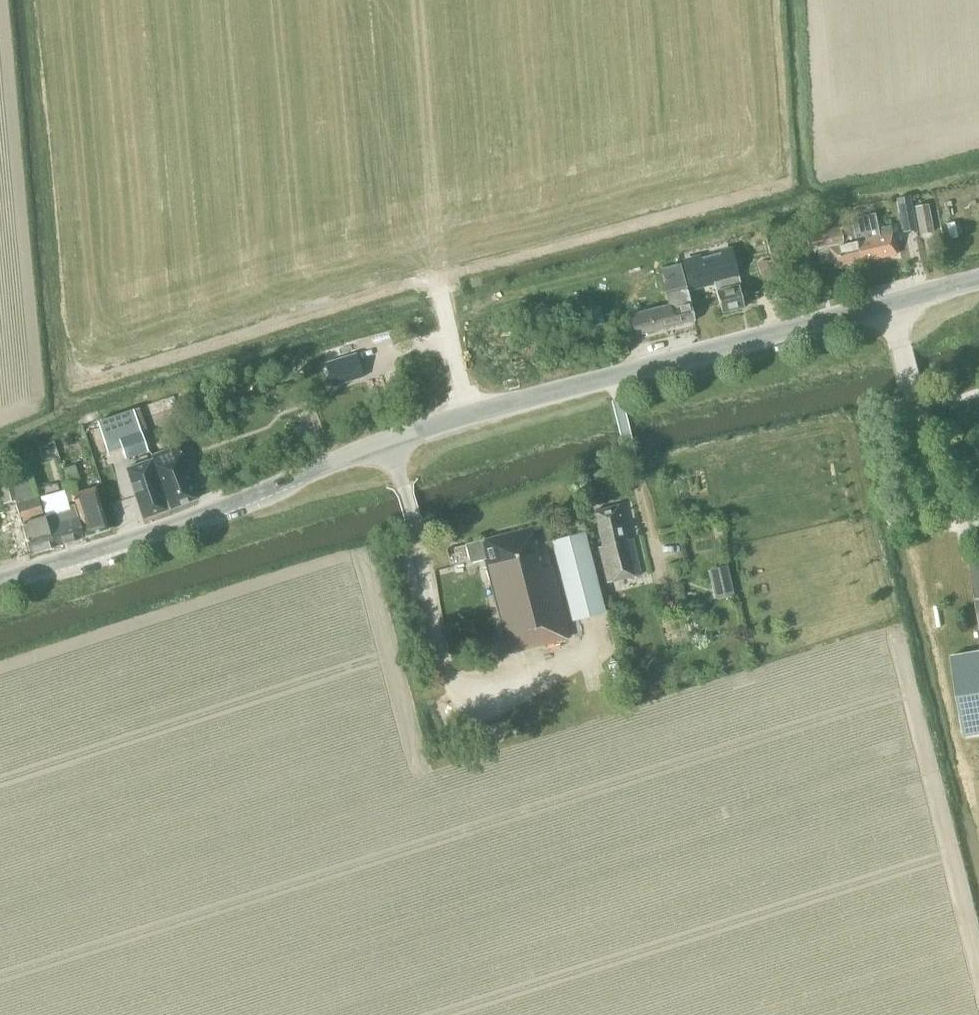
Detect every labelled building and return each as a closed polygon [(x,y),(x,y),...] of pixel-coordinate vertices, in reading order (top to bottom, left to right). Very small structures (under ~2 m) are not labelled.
[(920,235),(932,233),(926,205),(914,207),(920,235)] [(912,211),(899,213),(903,233),(915,230),(912,211)] [(860,263),(895,254),(889,226),(877,229),(873,214),(851,219),(852,225),(851,225),(855,241),(860,263)] [(860,263),(855,241),(851,225),(838,228),(838,227),(804,234),(808,252),(818,250),(821,264),(831,262),(833,269),(860,263)] [(730,250),(683,262),(690,289),(713,283),(721,313),(744,308),(730,250)] [(765,260),(756,264),(761,279),(771,275),(765,260)] [(658,271),(652,272),(650,264),(619,272),(622,284),(629,282),(637,312),(629,314),(634,335),(693,320),(678,265),(658,271)] [(600,306),(581,311),(585,329),(604,324),(600,306)] [(326,363),(333,386),(362,377),(355,354),(326,363)] [(124,460),(147,452),(133,409),(98,421),(106,447),(118,442),(124,460)] [(177,446),(150,456),(169,509),(196,498),(187,473),(196,470),(191,455),(182,458),(177,446)] [(142,519),(167,510),(150,460),(125,469),(142,519)] [(75,465),(63,469),(67,484),(74,482),(79,480),(75,465)] [(43,515),(35,490),(30,473),(11,478),(10,473),(0,476),(0,491),(3,504),(14,501),(21,524),(29,554),(53,547),(43,515)] [(74,482),(67,484),(72,501),(74,501),(85,536),(107,529),(94,488),(77,493),(74,482)] [(39,489),(41,497),(59,492),(57,483),(39,489)] [(67,484),(62,485),(64,490),(68,503),(72,501),(67,484)] [(41,497),(40,497),(45,514),(43,515),(53,547),(83,538),(74,505),(69,507),(68,503),(64,490),(59,492),(41,497)] [(604,583),(639,575),(631,539),(625,541),(617,506),(593,512),(601,547),(596,548),(604,583)] [(568,637),(565,627),(539,526),(478,542),(466,545),(470,561),(483,558),(507,652),(568,637)] [(571,620),(602,611),(582,534),(551,543),(571,620)] [(978,619),(978,560),(969,562),(978,619)] [(733,595),(727,568),(708,572),(714,599),(733,595)] [(951,656),(964,737),(978,735),(978,651),(951,656)]
